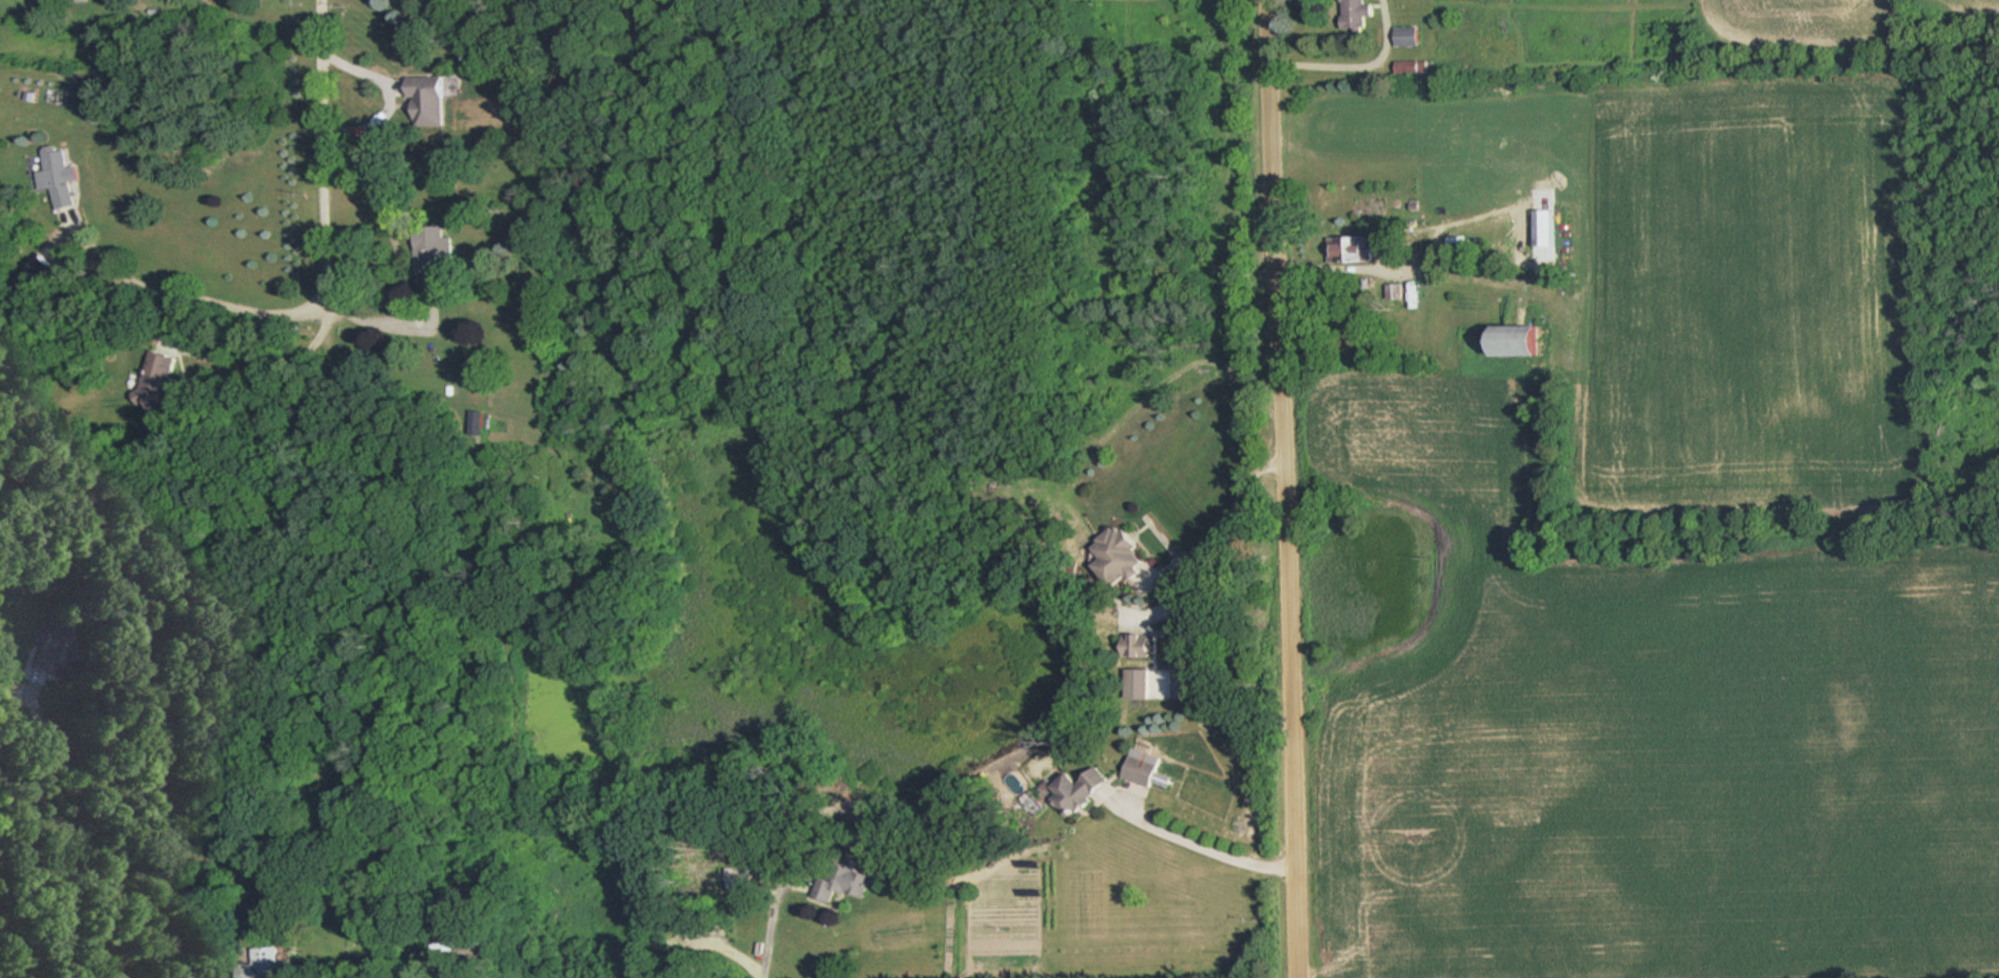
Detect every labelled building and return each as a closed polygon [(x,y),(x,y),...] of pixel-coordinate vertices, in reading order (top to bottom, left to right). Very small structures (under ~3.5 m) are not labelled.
[(1375,18),(1375,5),(1367,5),(1367,0),(1345,0),(1345,32),(1364,32),(1364,18),(1375,18)] [(1421,28),(1397,28),(1397,47),(1421,47),(1421,28)] [(1399,75),(1432,75),(1432,62),(1399,62),(1399,75)] [(446,125),(446,84),(412,84),(412,125),(446,125)] [(76,205),(71,181),(80,180),(77,165),(67,167),(63,143),(43,147),(47,170),(38,171),(41,189),(52,187),(56,208),(76,205)] [(1556,245),(1556,210),(1539,210),(1539,245),(1556,245)] [(450,225),(417,225),(418,285),(450,285),(450,225)] [(1331,237),(1331,262),(1373,262),(1373,237),(1331,237)] [(1496,324),(1496,355),(1550,355),(1550,324),(1496,324)] [(178,356),(155,348),(135,401),(159,410),(178,356)] [(480,428),(480,411),(470,411),(470,428),(480,428)] [(1147,563),(1127,524),(1094,542),(1103,560),(1098,562),(1111,587),(1142,571),(1140,566),(1147,563)] [(31,666),(48,672),(51,664),(59,667),(72,630),(46,622),(31,666)] [(1126,634),(1126,655),(1153,655),(1153,646),(1145,646),(1145,634),(1126,634)] [(1154,787),(1163,767),(1135,755),(1127,775),(1154,787)] [(1056,798),(1073,818),(1114,783),(1101,767),(1081,785),(1069,771),(1052,786),(1060,795),(1056,798)] [(875,874),(860,870),(862,861),(852,859),(850,866),(829,860),(819,897),(836,902),(840,890),(868,897),(875,874)] [(291,960),(276,961),(275,951),(241,953),(243,977),(292,977),(291,960)]
